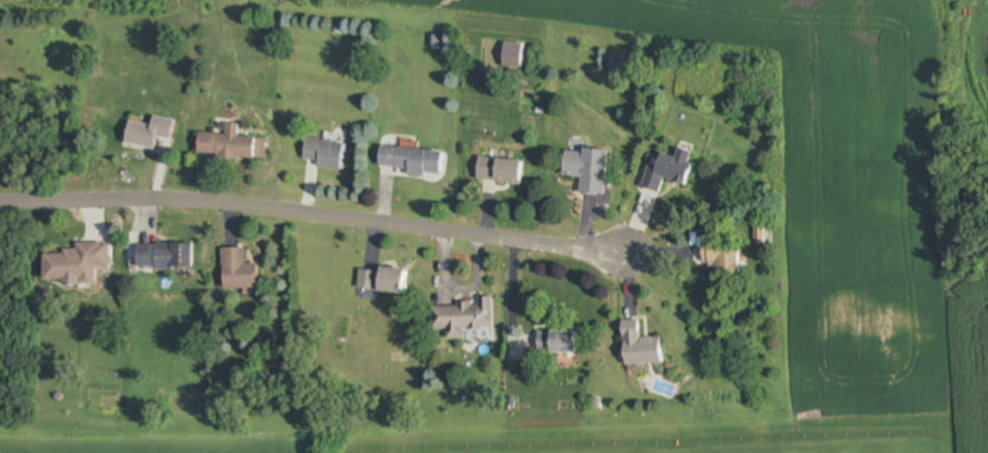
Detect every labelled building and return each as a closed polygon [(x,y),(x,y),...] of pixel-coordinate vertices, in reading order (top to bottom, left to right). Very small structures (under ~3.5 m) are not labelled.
[(125,144),(155,150),(157,138),(170,140),(174,120),(153,117),(151,126),(129,122),(125,144)] [(197,157),(265,160),(266,139),(238,138),(238,125),(226,125),(226,136),(199,134),(197,157)] [(341,170),(345,145),(306,138),(302,163),(341,170)] [(441,175),(443,151),(380,148),(379,172),(441,175)] [(609,153),(565,149),(563,177),(581,179),(579,194),(605,196),(609,153)] [(647,166),(641,188),(660,193),(664,180),(686,186),(692,163),(661,154),(657,169),(647,166)] [(476,181),(520,185),(523,161),(478,157),(476,181)] [(713,275),(739,274),(739,247),(724,248),(724,237),(702,238),(703,267),(713,267),(713,275)] [(94,284),(95,267),(108,268),(108,243),(76,243),(76,250),(63,250),(63,254),(43,254),(42,283),(94,284)] [(191,244),(136,245),(137,269),(191,269),(191,244)] [(222,249),(222,290),(257,289),(257,264),(243,264),(243,249),(222,249)] [(402,296),(405,271),(379,268),(378,272),(359,270),(356,290),(402,296)] [(445,339),(492,338),(491,298),(476,298),(476,306),(429,307),(430,330),(445,330),(445,339)] [(661,364),(660,338),(639,339),(639,321),(622,321),(624,366),(661,364)] [(576,331),(536,331),(536,353),(576,353),(576,331)]
